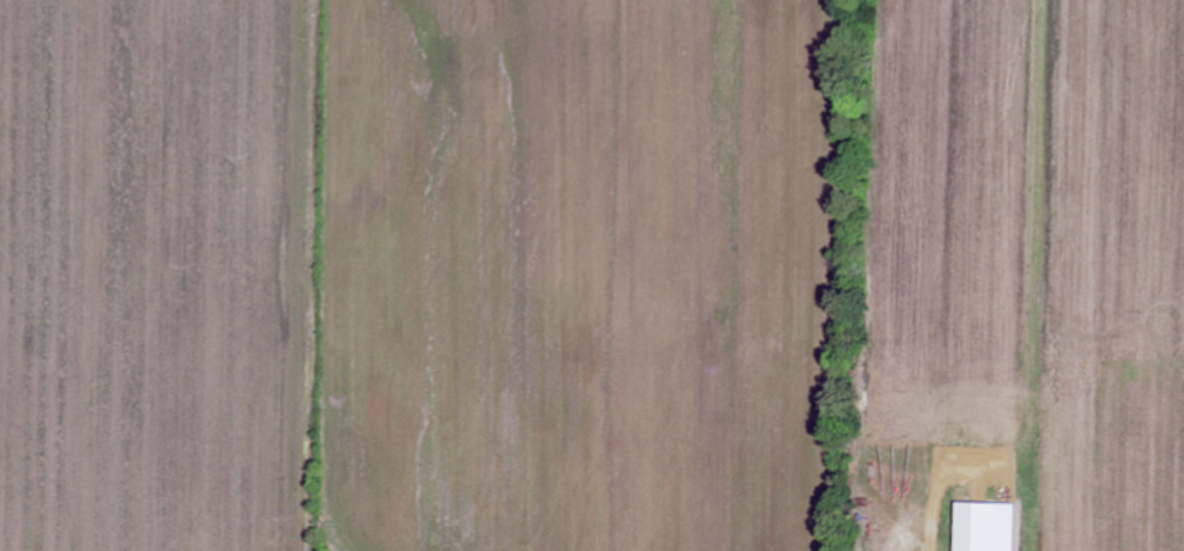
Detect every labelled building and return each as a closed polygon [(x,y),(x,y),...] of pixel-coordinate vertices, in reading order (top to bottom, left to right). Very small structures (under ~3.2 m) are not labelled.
[(1015,505),(956,503),(955,550),(1014,550),(1015,505)]
